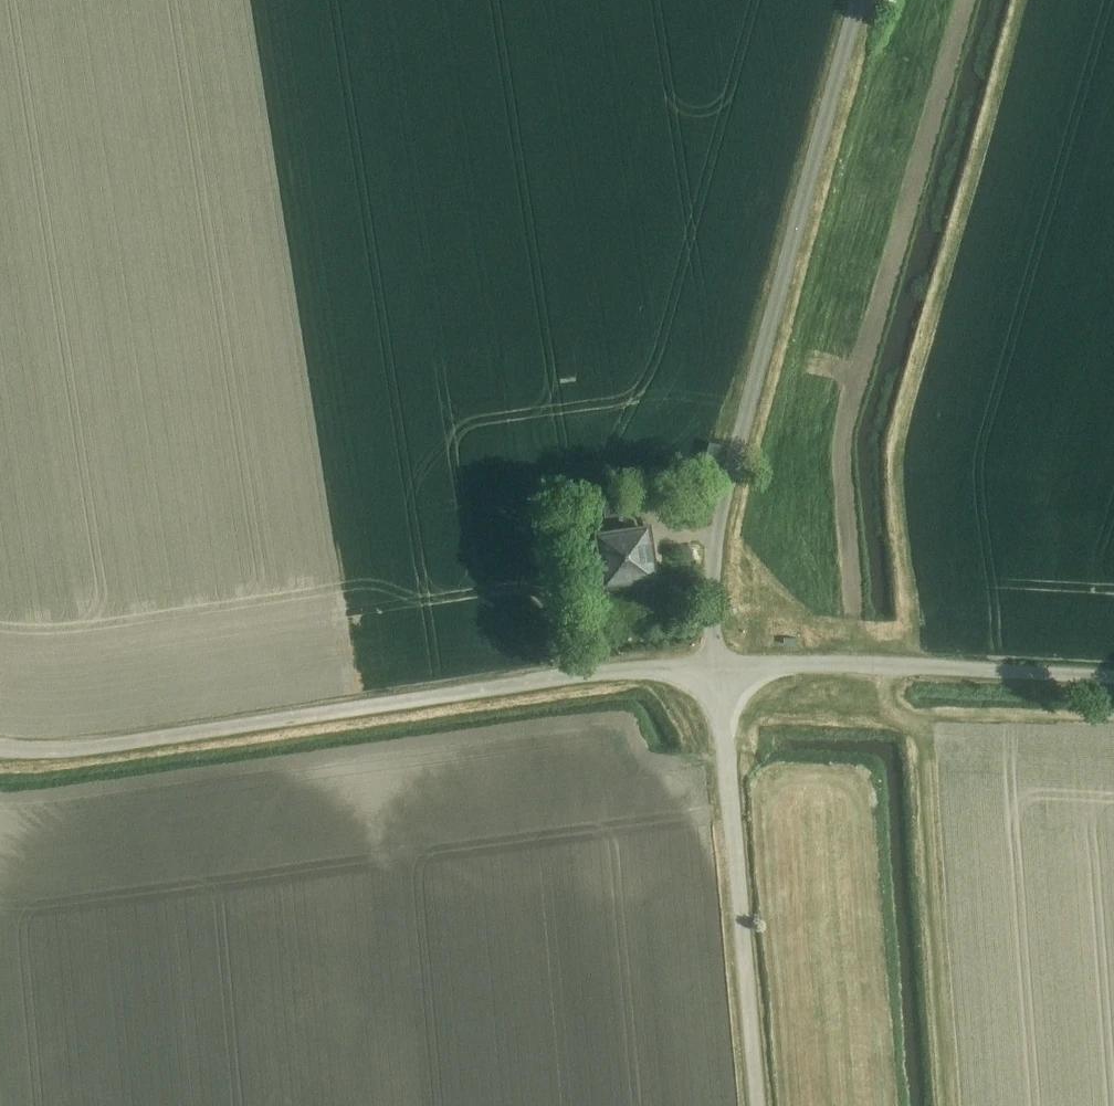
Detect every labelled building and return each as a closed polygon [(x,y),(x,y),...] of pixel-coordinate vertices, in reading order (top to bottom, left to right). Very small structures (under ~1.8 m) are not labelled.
[(717,459),(721,445),(710,442),(706,456),(717,459)] [(600,583),(652,575),(644,526),(592,534),(600,583)] [(812,704),(812,714),(832,715),(832,704),(812,704)]
